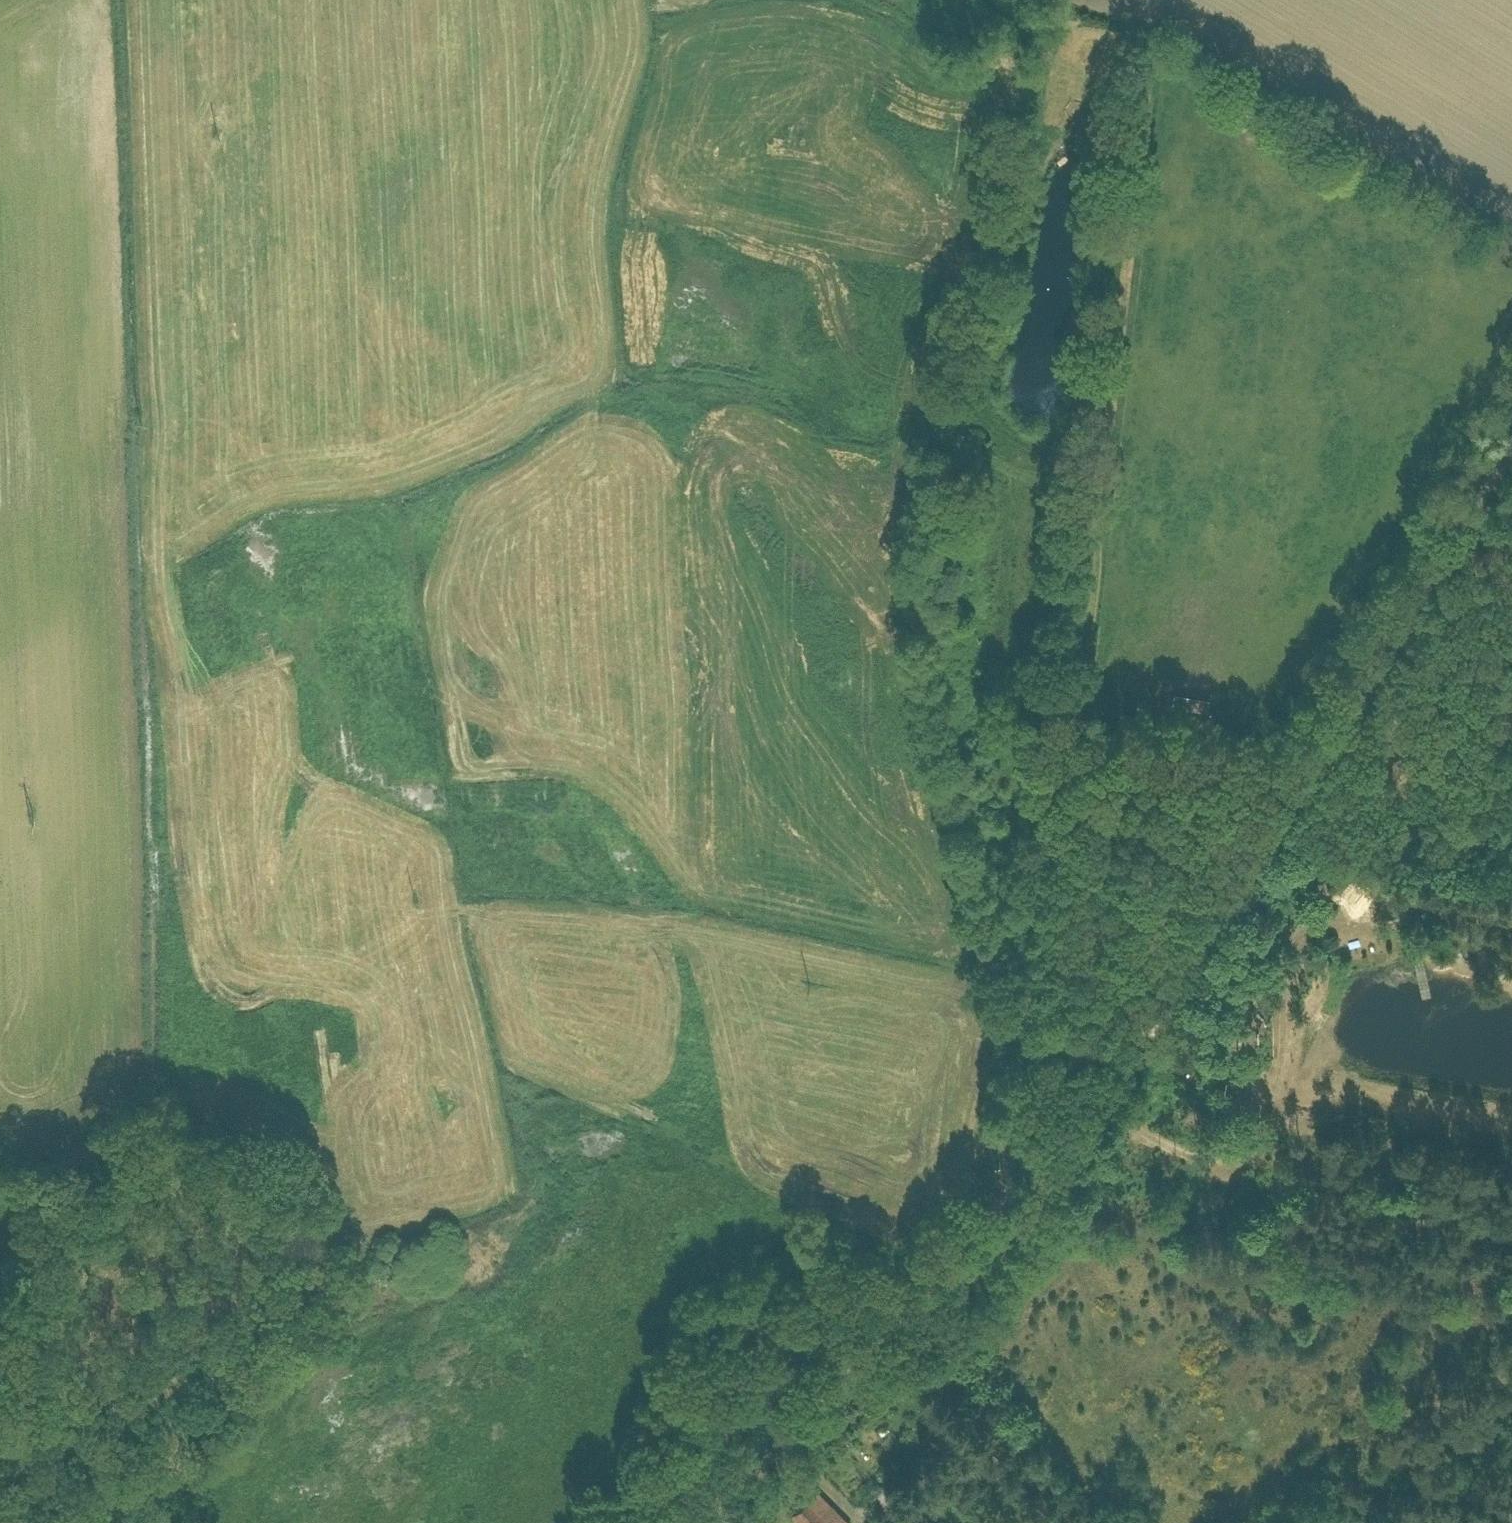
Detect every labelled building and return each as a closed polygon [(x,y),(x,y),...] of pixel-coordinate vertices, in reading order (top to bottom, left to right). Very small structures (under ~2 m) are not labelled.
[(791,1518),(796,1522),(834,1522),(810,1499),(791,1518)]
